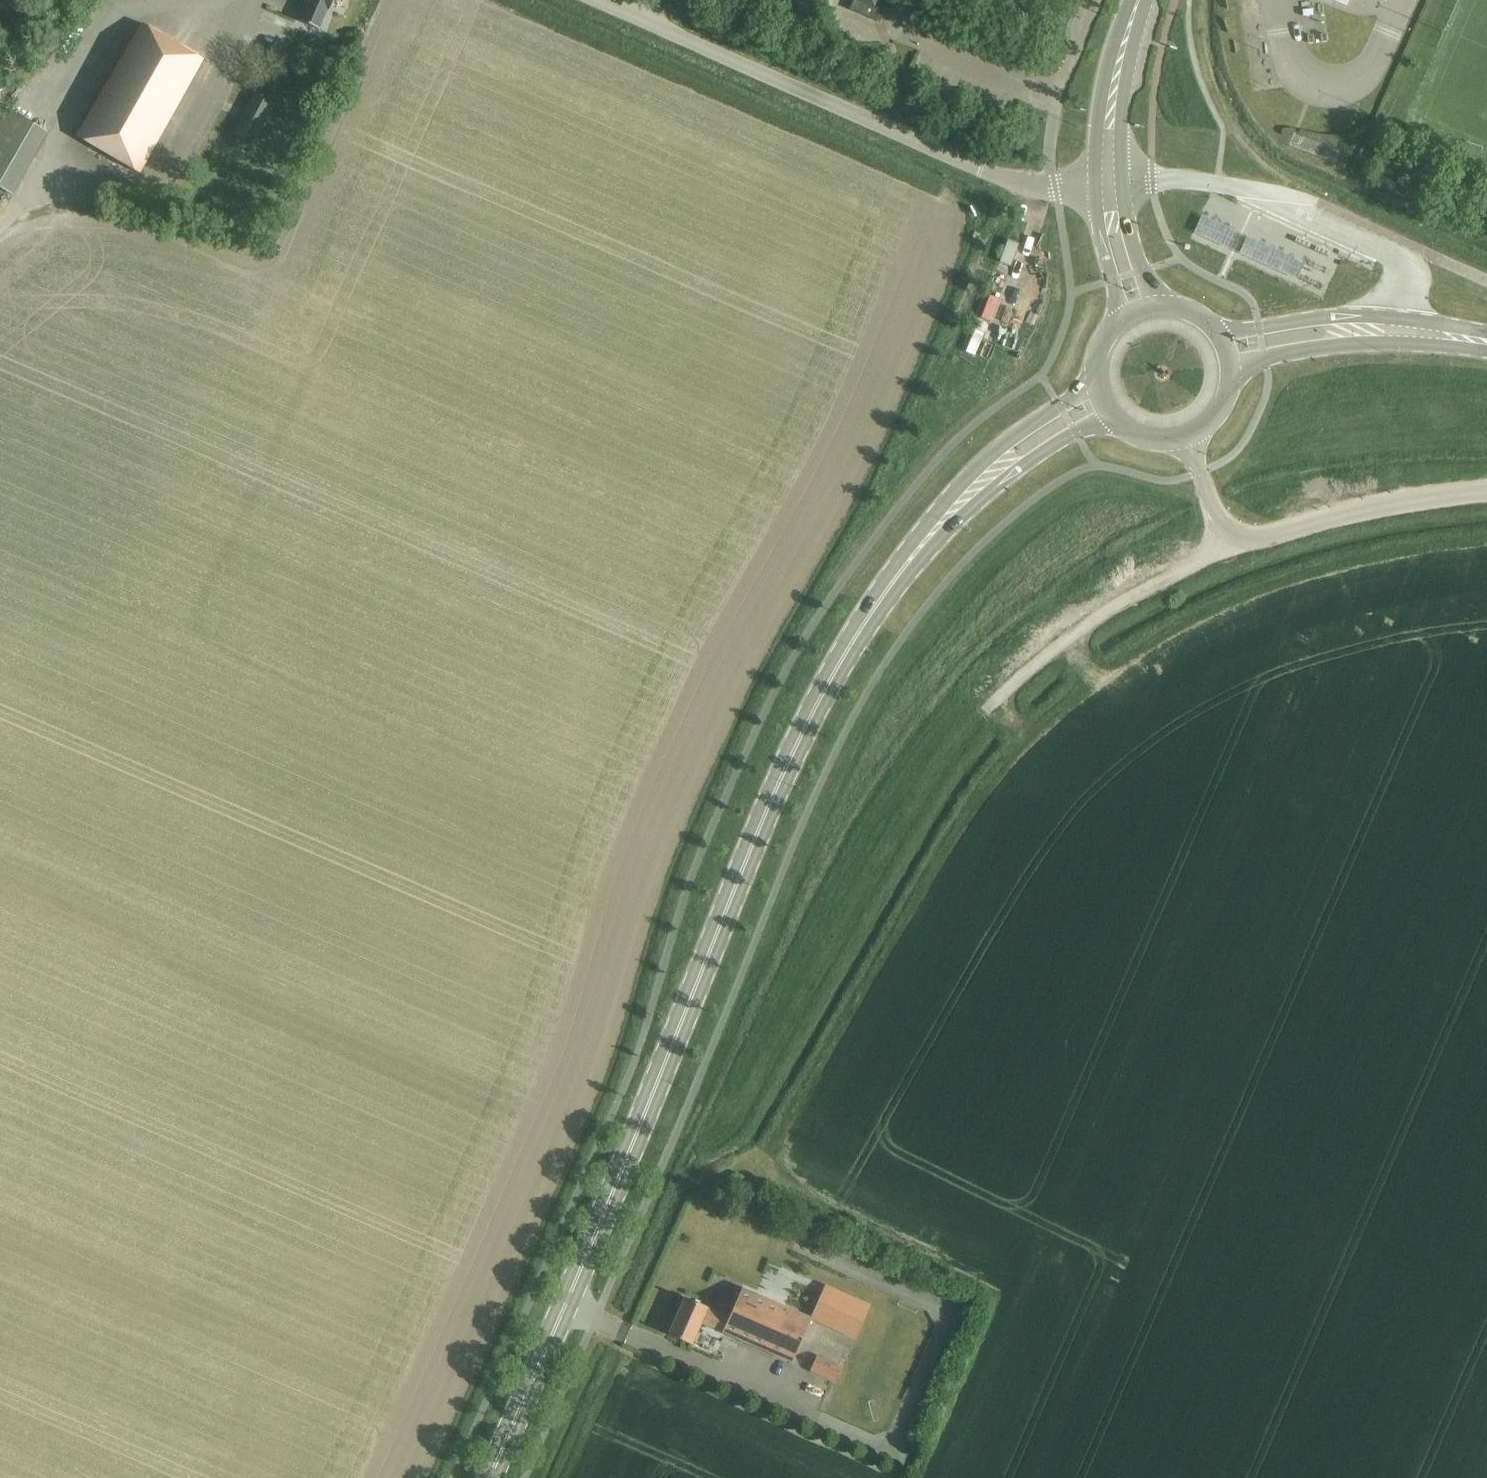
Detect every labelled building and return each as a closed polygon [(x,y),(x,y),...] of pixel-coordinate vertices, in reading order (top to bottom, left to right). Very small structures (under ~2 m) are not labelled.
[(310,2),(301,23),(318,30),(327,9),(330,11),(334,0),(306,0),(310,2)] [(849,10),(879,23),(890,0),(854,0),(849,10)] [(170,119),(193,77),(203,60),(142,24),(132,41),(77,136),(139,173),(170,119)] [(272,106),(253,96),(233,135),(252,145),(272,106)] [(0,121),(0,188),(13,195),(48,133),(6,110),(0,121)] [(826,1285),(811,1317),(856,1337),(870,1305),(826,1285)] [(668,1335),(692,1345),(703,1321),(792,1361),(811,1319),(742,1288),(729,1317),(685,1298),(668,1335)] [(837,1380),(843,1367),(817,1355),(811,1369),(837,1380)]
